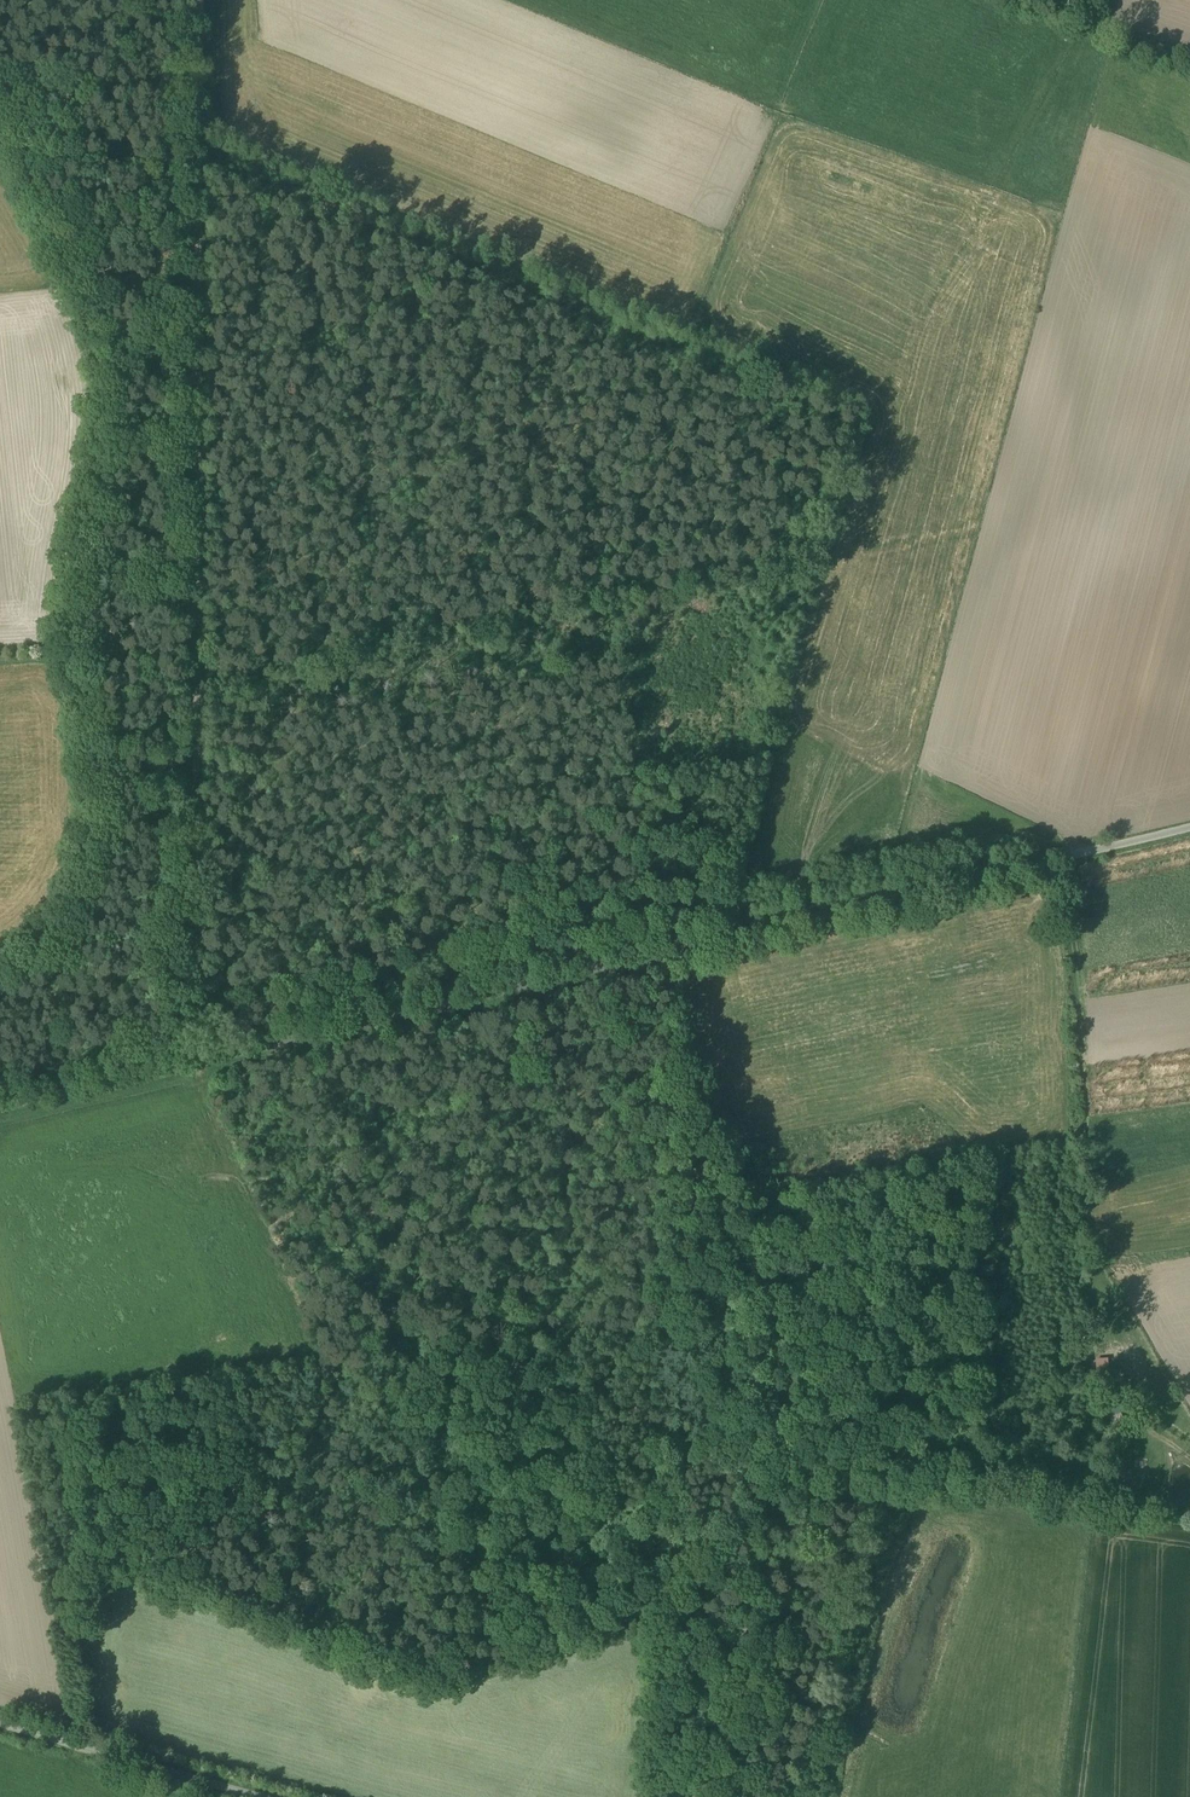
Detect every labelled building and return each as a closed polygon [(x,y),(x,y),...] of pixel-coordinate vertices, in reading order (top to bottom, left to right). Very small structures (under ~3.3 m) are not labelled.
[(1118,1406),(1109,1408),(1111,1414),(1120,1412),(1118,1406)] [(1109,1471),(1101,1471),(1102,1489),(1109,1488),(1109,1471)]
